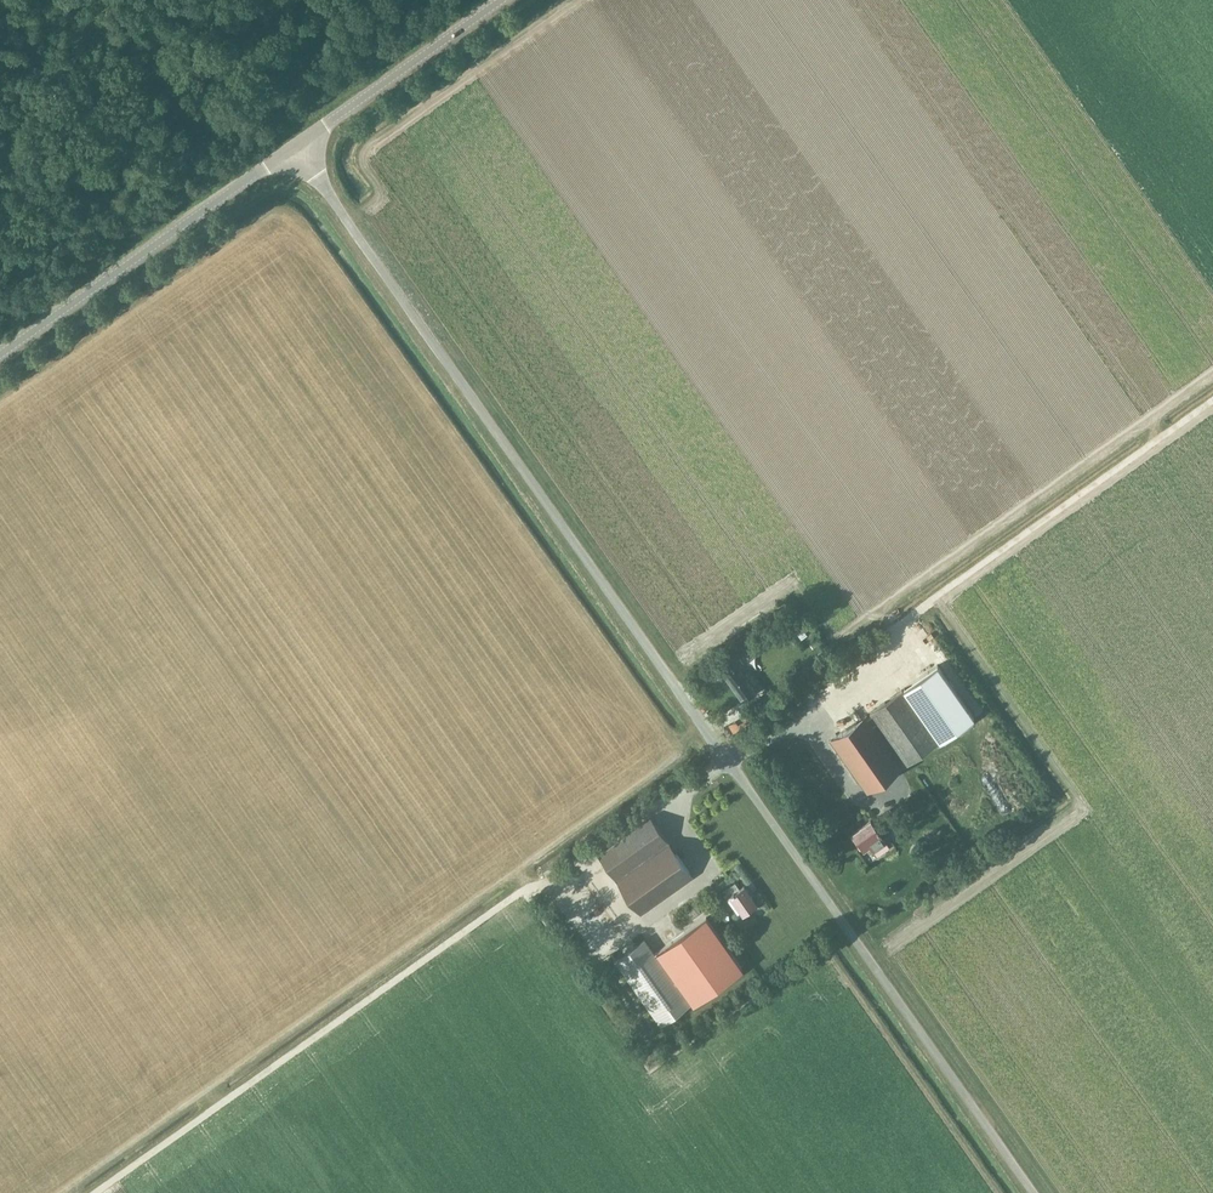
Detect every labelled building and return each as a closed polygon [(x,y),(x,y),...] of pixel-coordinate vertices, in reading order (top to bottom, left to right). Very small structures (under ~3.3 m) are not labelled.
[(732,686),(745,677),(738,667),(755,656),(746,643),(734,651),(738,659),(722,671),(732,686)] [(973,717),(936,665),(903,689),(940,741),(942,739),(944,741),(972,721),(971,719),(973,717)] [(745,677),(732,686),(743,701),(755,692),(745,677)] [(868,718),(873,725),(877,723),(906,764),(937,742),(901,691),(870,713),(872,715),(868,718)] [(903,768),(873,725),(868,718),(866,715),(830,740),(867,793),(903,768)] [(615,878),(667,841),(668,841),(650,817),(598,854),(615,879),(615,878)] [(870,820),(852,833),(864,850),(869,846),(872,849),(884,840),(883,838),(889,834),(879,820),(873,825),(870,820)] [(667,841),(615,878),(641,914),(693,877),(667,841)] [(730,878),(741,881),(742,874),(731,871),(730,878)] [(742,915),(757,905),(744,886),(739,889),(735,883),(721,892),(726,899),(730,896),(742,915)] [(707,917),(655,953),(677,984),(691,1003),(742,967),(707,917)] [(677,984),(655,953),(645,938),(614,960),(660,1025),(691,1003),(677,984)]
